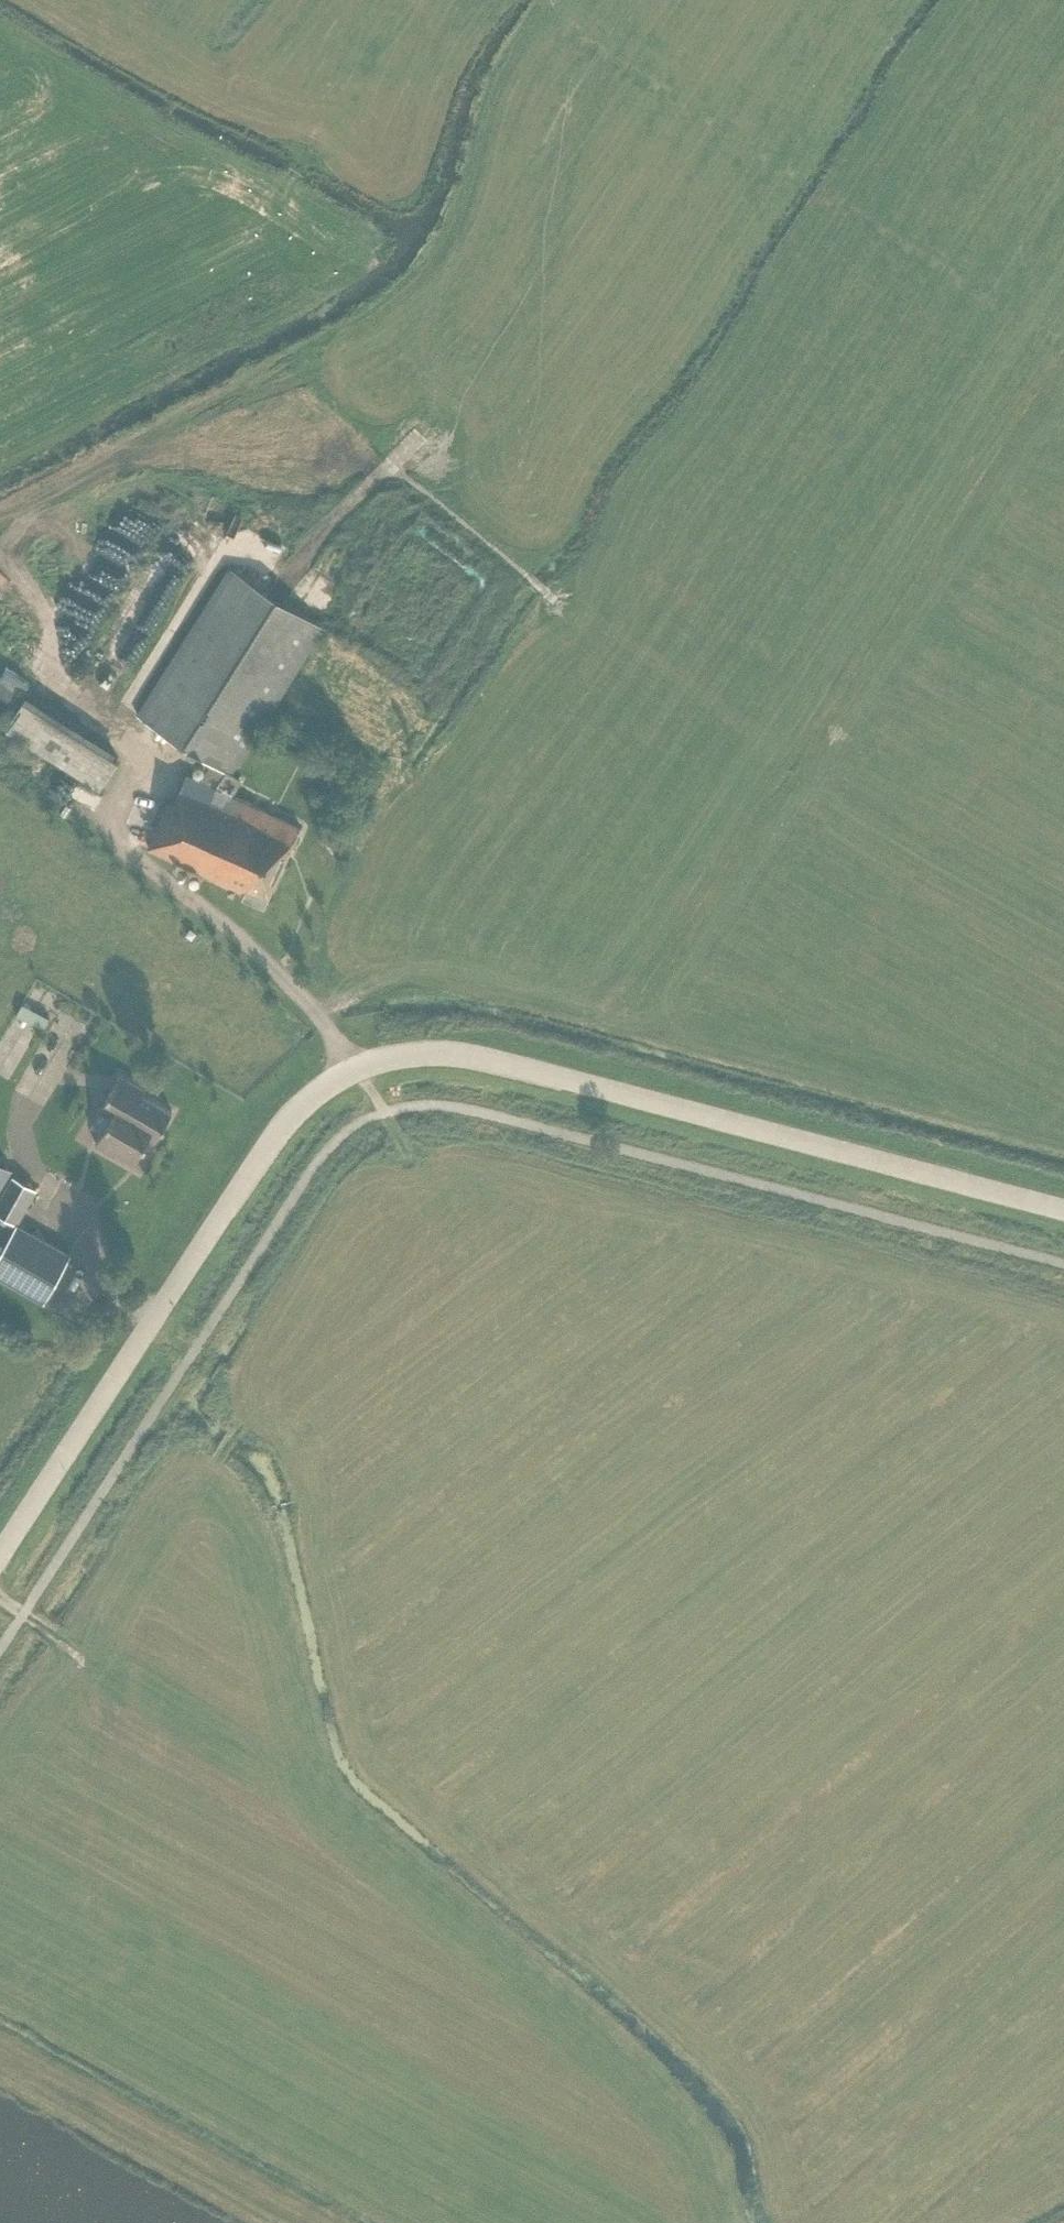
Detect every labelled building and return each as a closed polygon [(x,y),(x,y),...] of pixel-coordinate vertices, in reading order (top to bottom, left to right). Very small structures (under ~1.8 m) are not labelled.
[(242,779),(232,773),(323,627),(231,569),(138,717),(193,751),(179,773),(188,776),(175,805),(171,803),(150,850),(245,893),(243,898),(264,908),(301,827),(232,796),(242,779)] [(6,730),(101,789),(119,761),(24,701),(6,730)] [(45,1022),(52,1010),(25,994),(18,1007),(45,1022)] [(155,1141),(172,1111),(142,1094),(145,1089),(120,1075),(100,1110),(111,1116),(95,1144),(115,1155),(118,1149),(135,1159),(148,1137),(155,1141)] [(12,1170),(0,1163),(0,1190),(12,1170)] [(45,1303),(71,1254),(18,1224),(37,1190),(12,1176),(0,1199),(0,1216),(16,1225),(0,1254),(0,1277),(45,1303)]
